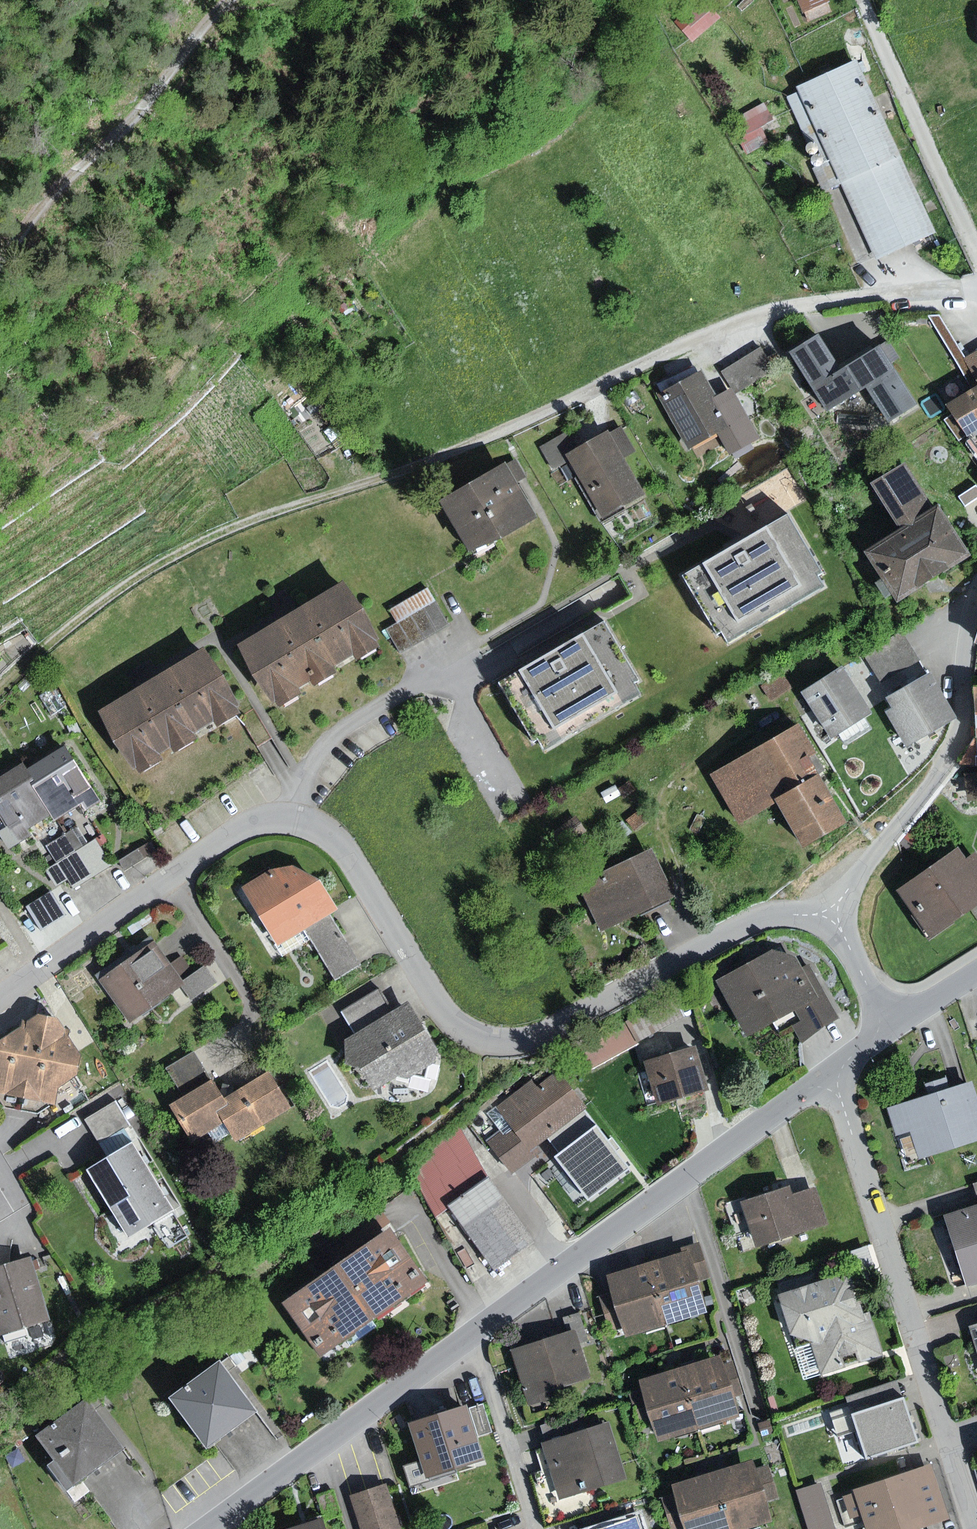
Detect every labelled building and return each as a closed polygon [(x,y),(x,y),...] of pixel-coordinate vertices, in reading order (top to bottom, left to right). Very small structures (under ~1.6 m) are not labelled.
[(676,23),(692,41),(721,17),(706,0),(693,0),(679,12),(683,16),(676,23)] [(802,12),(829,2),(828,0),(798,0),(802,12)] [(859,60),(799,87),(876,259),(936,233),(859,60)] [(766,102),(741,116),(750,133),(762,127),(775,119),(766,102)] [(771,143),(762,127),(750,133),(745,136),(741,144),(747,156),(771,143)] [(811,153),(812,154),(814,155),(816,155),(818,154),(820,152),(821,150),(821,148),(821,146),(819,144),(818,143),(816,142),(814,142),(811,143),(810,144),(809,146),(808,148),(809,150),(809,152),(811,153)] [(815,166),(817,167),(819,168),(821,167),(823,167),(824,165),(825,163),(826,161),(825,159),(824,157),(822,156),(820,155),(818,155),(816,156),(814,157),(813,159),(813,161),(813,163),(814,165),(815,166)] [(930,316),(975,390),(976,389),(976,374),(968,358),(941,315),(930,316)] [(860,395),(844,370),(822,334),(792,353),(829,414),(860,395)] [(762,347),(739,361),(753,384),(785,365),(778,352),(768,358),(762,347)] [(844,370),(860,395),(870,388),(892,424),(919,406),(880,347),(844,370)] [(968,358),(976,374),(976,353),(968,358)] [(753,384),(739,361),(724,370),(738,393),(753,384)] [(657,384),(663,395),(700,375),(695,366),(657,384)] [(663,395),(662,396),(690,449),(719,434),(731,427),(715,398),(702,374),(700,375),(663,395)] [(732,388),(715,398),(731,427),(719,434),(731,456),(761,439),(732,388)] [(952,404),(957,414),(946,421),(958,441),(968,435),(971,440),(976,436),(976,389),(975,390),(952,404)] [(622,425),(612,431),(628,458),(638,452),(622,425)] [(579,450),(569,456),(605,518),(648,493),(628,458),(612,431),(579,450)] [(569,456),(579,450),(569,432),(541,447),(552,465),(569,456)] [(873,482),(902,529),(935,509),(906,462),(873,482)] [(443,498),(475,555),(539,519),(507,463),(443,498)] [(958,497),(965,507),(976,499),(976,484),(958,497)] [(902,529),(868,551),(885,578),(877,582),(888,598),(895,593),(900,601),(971,557),(939,506),(935,509),(902,529)] [(739,544),(682,578),(717,637),(725,633),(732,644),(826,588),(820,577),(827,573),(791,514),(739,544)] [(347,584),(241,647),(279,709),(385,646),(347,584)] [(390,610),(397,623),(436,600),(429,587),(390,610)] [(397,623),(387,629),(400,652),(450,623),(436,600),(397,623)] [(555,653),(498,687),(533,746),(541,741),(548,752),(642,696),(636,686),(643,682),(607,622),(555,653)] [(902,632),(864,655),(873,668),(910,645),(902,632)] [(919,659),(910,645),(873,668),(881,682),(919,659)] [(207,648),(101,710),(140,774),(245,712),(207,648)] [(844,666),(803,691),(833,739),(873,713),(844,666)] [(781,672),(762,686),(773,701),(792,688),(781,672)] [(934,672),(888,698),(894,707),(888,711),(909,747),(960,718),(934,672)] [(800,725),(711,774),(740,826),(778,803),(804,848),(852,823),(821,775),(831,769),(800,725)] [(960,764),(976,766),(976,740),(960,764)] [(66,745),(26,769),(54,816),(57,820),(83,804),(87,811),(101,802),(66,745)] [(9,851),(34,836),(30,830),(54,816),(26,769),(23,765),(0,778),(0,836),(9,851)] [(965,774),(968,801),(976,800),(976,773),(965,774)] [(630,781),(619,790),(624,797),(636,788),(630,781)] [(643,807),(628,820),(637,831),(652,818),(643,807)] [(622,820),(613,828),(625,841),(633,833),(622,820)] [(76,851),(88,843),(78,826),(46,846),(57,863),(76,851)] [(88,843),(76,851),(93,877),(112,864),(95,838),(88,843)] [(148,844),(120,862),(126,871),(154,852),(148,844)] [(932,942),(976,909),(976,854),(976,853),(968,859),(959,847),(899,891),(915,912),(912,915),(932,942)] [(654,850),(580,884),(602,931),(676,897),(654,850)] [(93,877),(76,851),(57,863),(46,871),(56,886),(67,879),(74,889),(93,877)] [(272,870),(242,889),(278,947),(305,931),(331,915),(340,909),(322,880),(295,867),(272,870)] [(362,964),(331,915),(305,931),(336,980),(362,964)] [(156,941),(100,981),(132,1024),(181,988),(187,984),(156,941)] [(773,950),(719,980),(748,1038),(796,1011),(802,1022),(792,1026),(802,1043),(841,1018),(834,1006),(838,1003),(813,962),(802,966),(796,955),(773,950)] [(207,970),(187,984),(181,988),(192,1003),(217,985),(207,970)] [(342,1012),(356,1034),(394,1011),(380,989),(342,1012)] [(672,994),(625,1021),(638,1043),(685,1016),(672,994)] [(356,1034),(346,1040),(346,1061),(362,1068),(375,1091),(398,1077),(411,1080),(409,1088),(429,1093),(433,1079),(438,1080),(441,1064),(441,1050),(410,1002),(394,1011),(356,1034)] [(39,1015),(23,1022),(22,1027),(0,1042),(0,1093),(24,1098),(31,1057),(42,1059),(50,1017),(39,1015)] [(58,1018),(50,1017),(42,1059),(31,1057),(24,1098),(55,1104),(58,1089),(79,1076),(83,1057),(70,1038),(71,1029),(65,1028),(58,1018)] [(638,1043),(625,1021),(571,1052),(584,1075),(638,1044),(638,1043)] [(645,1061),(658,1105),(709,1091),(697,1047),(645,1061)] [(167,1067),(183,1095),(211,1077),(195,1050),(167,1067)] [(492,1148),(513,1175),(543,1153),(539,1147),(550,1139),(586,1111),(589,1109),(560,1071),(537,1089),(531,1081),(502,1104),(495,1095),(463,1120),(488,1152),(492,1148)] [(183,1095),(169,1103),(193,1141),(224,1122),(236,1142),(292,1108),(269,1072),(224,1099),(211,1077),(183,1095)] [(889,1109),(907,1164),(976,1141),(976,1096),(972,1082),(889,1109)] [(117,1101),(85,1120),(100,1145),(132,1127),(117,1101)] [(561,1154),(557,1158),(590,1201),(631,1169),(586,1111),(550,1139),(561,1154)] [(458,1125),(409,1167),(436,1217),(450,1206),(489,1178),(458,1125)] [(134,1141),(88,1170),(130,1238),(176,1209),(134,1141)] [(535,1240),(489,1178),(450,1206),(496,1269),(535,1240)] [(790,1188),(742,1203),(756,1248),(805,1233),(793,1196),(790,1188)] [(817,1188),(793,1196),(805,1233),(829,1225),(817,1188)] [(957,1253),(976,1247),(976,1207),(945,1216),(957,1253)] [(394,1230),(284,1304),(322,1359),(432,1285),(394,1230)] [(672,1256),(648,1263),(667,1326),(708,1314),(698,1282),(712,1278),(701,1242),(671,1251),(672,1256)] [(957,1253),(967,1288),(976,1285),(976,1247),(957,1253)] [(0,1266),(0,1333),(49,1320),(32,1257),(0,1266)] [(667,1326),(648,1263),(609,1275),(614,1292),(601,1296),(612,1333),(624,1329),(627,1337),(667,1326)] [(850,1272),(779,1294),(796,1347),(812,1342),(822,1374),(885,1355),(871,1311),(863,1313),(855,1285),(850,1272)] [(712,1296),(706,1298),(709,1306),(714,1305),(712,1296)] [(568,1316),(573,1332),(578,1347),(593,1342),(583,1312),(568,1316)] [(969,1329),(976,1354),(976,1326),(969,1329)] [(573,1332),(514,1351),(530,1401),(590,1382),(578,1347),(573,1332)] [(724,1355),(683,1366),(701,1430),(743,1418),(737,1397),(743,1395),(734,1361),(726,1363),(724,1355)] [(222,1360),(172,1397),(211,1450),(261,1412),(222,1360)] [(701,1430),(683,1366),(639,1378),(642,1391),(632,1394),(641,1426),(655,1422),(661,1442),(701,1430)] [(847,1397),(853,1414),(903,1398),(897,1381),(847,1397)] [(89,1397),(38,1435),(57,1461),(49,1467),(69,1493),(128,1449),(89,1397)] [(920,1442),(906,1397),(903,1398),(853,1414),(868,1459),(920,1442)] [(484,1404),(471,1408),(480,1437),(493,1433),(484,1404)] [(467,1405),(408,1423),(420,1461),(403,1466),(412,1494),(458,1480),(455,1471),(485,1461),(467,1405)] [(541,1425),(546,1443),(576,1434),(570,1417),(541,1425)] [(546,1443),(543,1443),(561,1502),(630,1484),(613,1424),(576,1434),(546,1443)] [(713,1473),(730,1528),(754,1528),(772,1524),(765,1503),(779,1499),(769,1465),(757,1468),(755,1460),(713,1473)] [(854,1490),(867,1528),(924,1528),(950,1521),(932,1465),(854,1490)] [(713,1473),(669,1485),(673,1498),(662,1501),(670,1528),(684,1528),(686,1528),(730,1528),(713,1473)] [(797,1491),(808,1528),(835,1528),(822,1483),(797,1491)] [(352,1496),(363,1528),(401,1528),(387,1485),(352,1496)] [(601,1528),(643,1528),(639,1517),(601,1528)] [(324,1519),(288,1528),(327,1528),(324,1519)]
